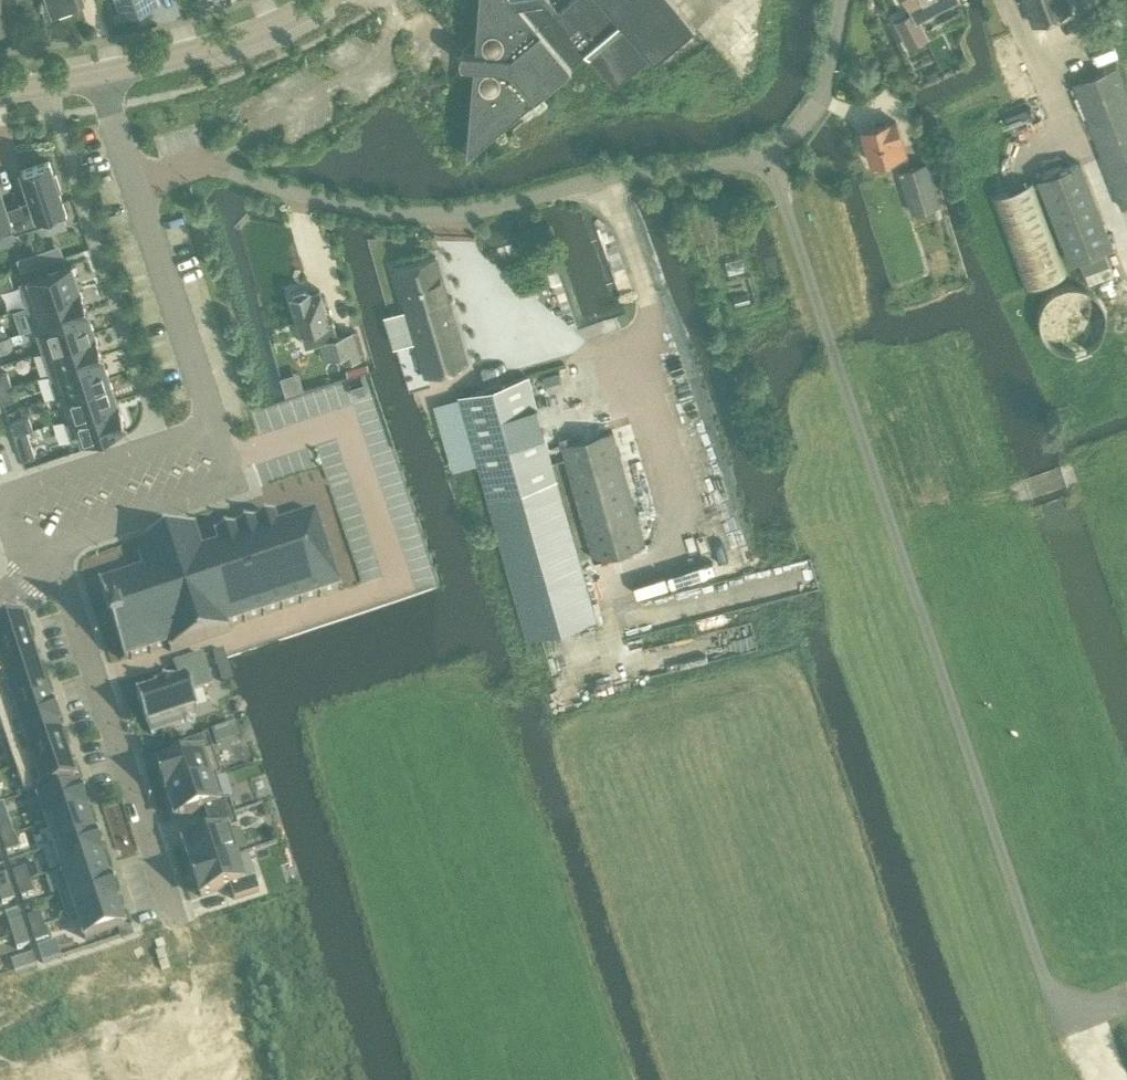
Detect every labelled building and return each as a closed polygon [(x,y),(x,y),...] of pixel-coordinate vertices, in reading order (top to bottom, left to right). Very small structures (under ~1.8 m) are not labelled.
[(82,0),(42,0),(47,13),(82,0)] [(159,1),(159,0),(115,0),(121,15),(159,1)] [(673,0),(571,0),(559,10),(550,0),(477,0),(475,37),(454,55),(472,75),(467,153),(585,52),(615,86),(652,54),(657,59),(696,26),(673,0)] [(1067,0),(1024,0),(1033,24),(1070,9),(1067,0)] [(909,46),(927,37),(914,12),(896,22),(909,46)] [(997,111),(1036,92),(1010,32),(971,49),(997,111)] [(1126,206),(1126,91),(1117,65),(1074,82),(1122,208),(1126,206)] [(905,153),(896,121),(889,123),(889,121),(863,129),(872,163),(905,153)] [(31,199),(18,203),(26,226),(26,228),(66,215),(48,161),(21,170),(31,199)] [(912,212),(940,202),(926,161),(898,170),(912,212)] [(1080,161),(1038,178),(1070,261),(1078,258),(1083,269),(1109,259),(1104,248),(1113,245),(1080,161)] [(1024,289),(1068,272),(1034,178),(991,196),(1024,289)] [(26,226),(18,203),(5,207),(0,191),(0,234),(26,226)] [(388,314),(387,315),(396,346),(415,341),(425,374),(466,362),(435,256),(394,268),(406,309),(388,314)] [(71,264),(18,281),(26,305),(79,287),(71,264)] [(0,277),(0,291),(13,287),(8,274),(0,277)] [(26,305),(13,309),(21,331),(33,326),(34,327),(86,309),(79,287),(26,305)] [(311,294),(311,292),(306,290),(295,293),(292,298),(307,348),(320,344),(325,361),(342,356),(345,364),(362,359),(354,334),(322,343),(320,339),(338,334),(334,321),(330,323),(321,292),(311,294)] [(86,309),(34,327),(41,350),(94,332),(86,309)] [(94,332),(41,350),(49,373),(101,355),(94,332)] [(101,355),(49,373),(56,395),(109,377),(101,355)] [(0,375),(0,389),(11,386),(7,373),(0,375)] [(109,377),(56,395),(64,418),(116,400),(109,377)] [(0,389),(0,395),(3,403),(15,398),(11,386),(0,389)] [(116,400),(64,418),(72,442),(124,425),(116,400)] [(28,416),(9,423),(13,435),(26,431),(32,429),(28,416)] [(26,431),(13,435),(22,460),(34,456),(26,431)] [(508,463),(478,472),(510,573),(539,564),(538,560),(563,552),(554,523),(548,525),(536,489),(543,487),(534,459),(509,467),(508,463)] [(114,635),(124,663),(130,661),(130,663),(132,663),(132,661),(149,655),(149,657),(151,656),(151,654),(168,649),(170,655),(228,636),(226,629),(243,624),(244,626),(246,625),(245,623),(262,617),(263,619),(264,619),(264,617),(281,611),(281,613),(283,612),(283,611),(300,605),(300,607),(302,606),(302,604),(319,599),(319,601),(321,600),(320,598),(338,592),(340,593),(341,591),(339,591),(333,573),(335,573),(334,571),(333,572),(327,555),(329,554),(328,553),(326,553),(321,537),(323,536),(322,534),(320,535),(315,518),(316,516),(314,515),(313,517),(295,523),(295,521),(293,521),(294,523),(276,529),(273,518),(215,538),(218,548),(201,554),(193,531),(135,550),(143,573),(126,579),(125,577),(123,578),(124,580),(107,585),(106,583),(104,584),(105,586),(99,588),(108,616),(106,617),(107,619),(109,618),(114,633),(112,634),(112,636),(114,635)] [(732,576),(733,579),(745,619),(771,611),(758,568),(732,576)] [(721,630),(746,622),(745,619),(733,579),(707,587),(721,630)] [(767,582),(771,594),(781,591),(777,579),(767,582)] [(648,603),(649,606),(661,645),(687,638),(674,595),(648,603)] [(697,607),(701,619),(711,616),(707,604),(697,607)] [(662,649),(661,645),(649,606),(623,614),(636,657),(662,649)] [(683,609),(687,621),(697,618),(693,606),(683,609)] [(0,626),(0,657),(31,647),(22,619),(0,626)] [(564,632),(576,672),(601,664),(588,621),(563,629),(564,632)] [(612,631),(616,642),(626,639),(622,628),(612,631)] [(576,672),(564,632),(538,640),(551,683),(577,675),(576,672)] [(598,635),(601,647),(611,644),(608,632),(598,635)] [(0,657),(0,687),(40,673),(31,647),(0,657)] [(235,682),(227,659),(225,653),(214,657),(224,686),(232,683),(235,683),(235,682)] [(528,660),(531,672),(542,669),(538,657),(528,660)] [(148,729),(151,738),(183,728),(180,719),(196,713),(191,697),(212,690),(202,658),(174,668),(179,685),(172,687),(171,685),(155,690),(156,692),(135,699),(146,730),(148,729)] [(0,687),(0,716),(49,700),(40,673),(0,687)] [(0,716),(0,723),(7,743),(58,726),(49,700),(0,716)] [(58,726),(7,743),(15,770),(66,753),(58,726)] [(186,760),(157,769),(166,796),(215,779),(215,780),(220,779),(207,739),(182,747),(186,760)] [(66,753),(15,770),(25,797),(76,780),(66,753)] [(215,779),(166,796),(174,822),(203,812),(208,825),(233,816),(229,803),(223,805),(215,780),(215,779)] [(78,790),(38,804),(46,828),(86,814),(78,790)] [(86,814),(46,828),(53,850),(94,837),(86,814)] [(212,838),(183,847),(191,873),(236,859),(227,833),(237,829),(233,816),(208,825),(212,838)] [(0,829),(0,839),(1,842),(14,838),(10,826),(0,829)] [(94,837),(53,850),(60,872),(61,873),(101,860),(94,837)] [(14,838),(1,842),(5,855),(18,851),(14,838)] [(236,859),(191,873),(200,900),(229,890),(233,902),(259,894),(254,881),(244,884),(236,859)] [(60,872),(56,873),(63,896),(63,897),(109,882),(101,860),(61,873),(60,872)] [(25,871),(12,875),(16,888),(29,883),(25,871)] [(0,878),(0,892),(10,888),(6,876),(0,878)] [(63,896),(58,898),(66,922),(76,919),(76,918),(116,905),(109,882),(63,897),(63,896)] [(29,883),(16,888),(20,900),(33,896),(29,883)] [(0,892),(0,899),(2,905),(15,901),(10,888),(0,892)] [(116,905),(76,918),(76,919),(83,942),(124,928),(116,905)] [(40,916),(27,920),(31,933),(44,929),(40,916)] [(21,921),(8,925),(13,938),(25,934),(21,921)] [(44,929),(31,933),(35,945),(48,941),(44,929)] [(25,934),(13,938),(17,951),(30,947),(25,934)]
